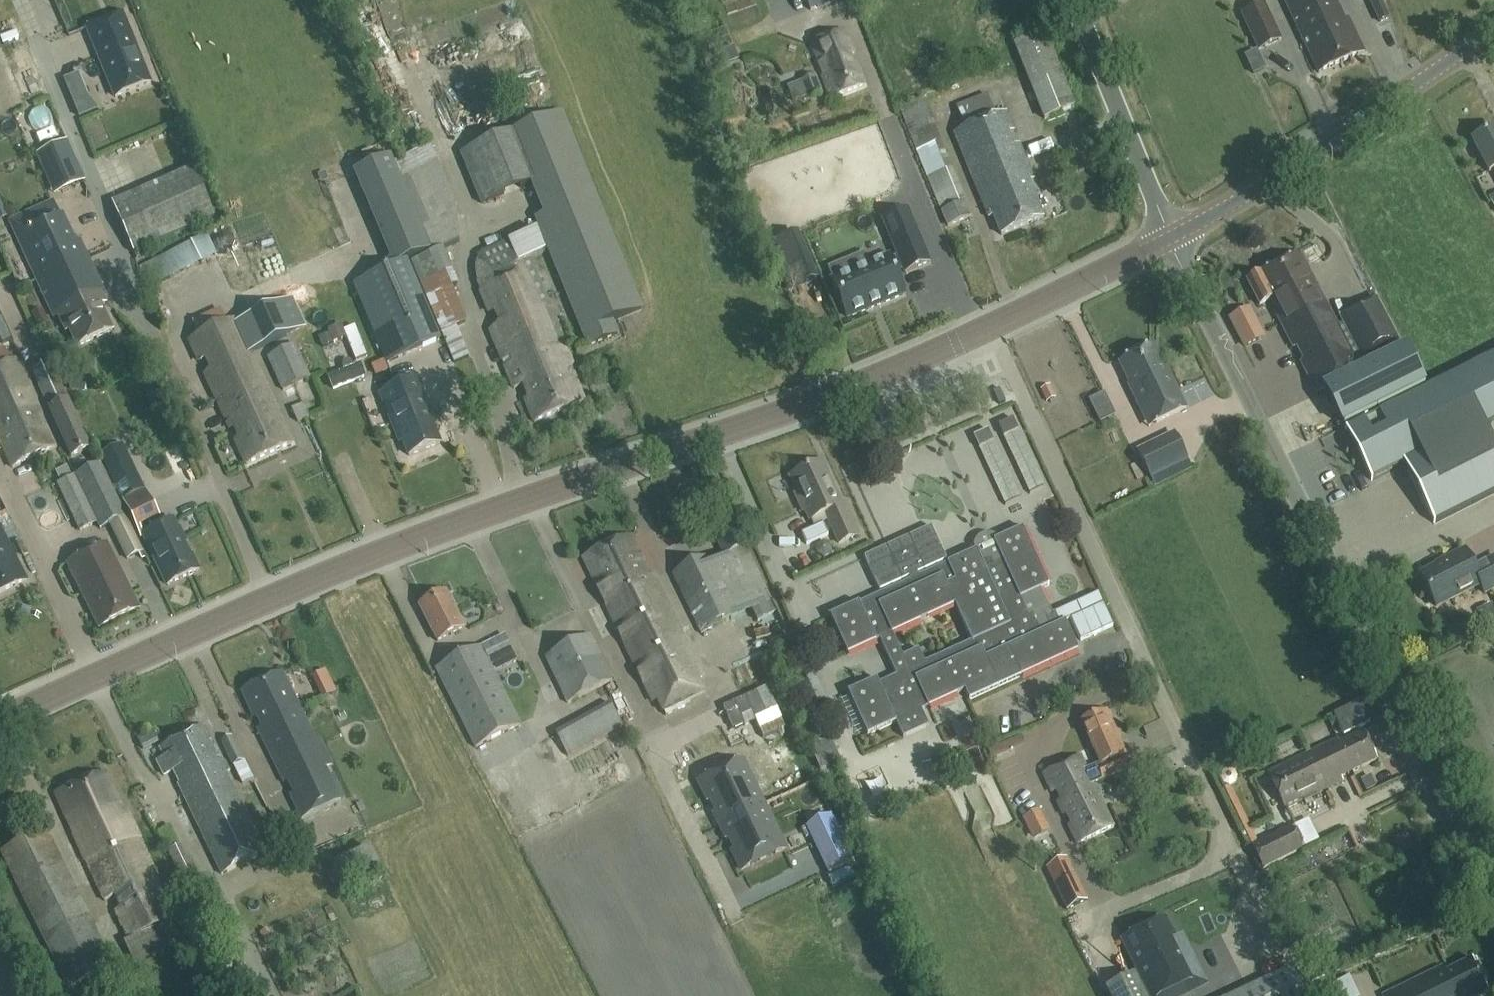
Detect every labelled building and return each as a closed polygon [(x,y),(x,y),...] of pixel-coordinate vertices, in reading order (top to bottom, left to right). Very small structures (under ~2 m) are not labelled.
[(809,10),(839,0),(806,0),(809,10)] [(1336,0),(1285,0),(1319,72),(1363,51),(1348,19),(1345,20),(1336,0)] [(1381,0),(1375,0),(1370,2),(1379,21),(1389,17),(1381,0)] [(1282,40),(1264,2),(1240,12),(1258,51),(1282,40)] [(121,14),(86,28),(115,97),(150,82),(121,14)] [(851,64),(848,55),(853,53),(845,31),(812,43),(823,75),(822,75),(831,98),(865,86),(856,62),(851,64)] [(1044,119),(1074,107),(1045,32),(1014,44),(1044,119)] [(808,99),(822,94),(815,75),(800,81),(808,99)] [(152,111),(162,105),(156,91),(145,97),(152,111)] [(971,174),(1023,153),(1020,143),(1014,146),(1009,133),(1014,131),(1006,111),(996,116),(987,94),(956,107),(964,127),(963,128),(954,132),(971,174)] [(947,227),(972,216),(935,125),(935,124),(926,99),(900,109),(939,207),(947,227)] [(813,131),(833,123),(825,102),(805,109),(813,131)] [(642,309),(562,112),(459,153),(478,202),(531,182),(543,214),(535,218),(587,348),(618,335),(612,321),(642,309)] [(1473,141),(1490,172),(1493,170),(1493,129),(1473,141)] [(67,142),(38,155),(54,192),(83,180),(67,142)] [(453,363),(469,357),(456,326),(467,321),(452,287),(459,284),(442,248),(460,240),(462,235),(454,217),(458,215),(453,204),(455,203),(430,145),(395,160),(433,251),(411,261),(453,363)] [(1044,218),(1029,182),(1033,180),(1034,179),(1023,153),(971,174),(989,218),(993,216),(1001,235),(1044,218)] [(390,156),(364,167),(403,261),(430,250),(390,156)] [(193,168),(112,203),(133,252),(214,218),(193,168)] [(841,193),(844,203),(869,194),(865,184),(841,193)] [(881,192),(831,211),(841,235),(891,216),(886,203),(881,192)] [(26,232),(16,236),(36,279),(87,255),(80,240),(75,243),(57,204),(50,203),(20,217),(26,232)] [(848,259),(829,267),(834,280),(833,280),(848,317),(904,294),(894,272),(904,268),(905,272),(929,262),(907,210),(891,217),(884,220),(898,256),(889,260),(888,257),(870,265),(853,272),(848,259)] [(482,290),(481,291),(489,313),(495,312),(500,323),(490,330),(514,387),(523,384),(528,397),(524,399),(534,421),(584,400),(571,366),(574,365),(529,259),(544,253),(535,229),(507,241),(507,242),(486,251),(482,254),(479,258),(476,262),(476,269),(476,275),(478,282),(482,290)] [(149,287),(215,254),(207,235),(178,247),(171,250),(139,267),(149,287)] [(785,245),(778,248),(776,241),(770,243),(789,290),(807,282),(801,265),(794,268),(785,245)] [(249,266),(274,257),(272,250),(246,259),(249,266)] [(1358,369),(1299,253),(1247,280),(1260,305),(1273,298),(1278,310),(1275,311),(1294,348),(1298,348),(1303,358),(1301,361),(1317,393),(1325,389),(1343,425),(1423,384),(1404,347),(1358,369)] [(87,255),(36,279),(52,314),(58,313),(66,332),(70,330),(78,347),(113,332),(102,307),(105,305),(99,292),(103,290),(87,255)] [(386,362),(439,340),(406,262),(353,284),(386,362)] [(1344,322),(1364,361),(1399,343),(1375,297),(1341,315),(1344,322)] [(300,316),(292,299),(277,305),(277,304),(237,322),(236,319),(233,321),(226,307),(192,323),(199,336),(189,341),(198,361),(205,358),(210,371),(202,376),(220,416),(224,414),(230,428),(234,427),(235,426),(240,437),(235,439),(246,464),(292,444),(251,353),(290,334),(290,333),(305,327),(300,316)] [(42,308),(32,313),(42,337),(54,331),(42,308)] [(328,329),(330,332),(334,342),(347,336),(341,324),(328,329)] [(1258,340),(1250,324),(1237,330),(1245,346),(1258,340)] [(334,342),(330,332),(319,337),(323,346),(334,342)] [(283,390),(296,384),(310,378),(295,343),(267,356),(283,390)] [(1166,373),(1153,347),(1120,363),(1134,391),(1132,392),(1149,426),(1186,408),(1168,372),(1166,373)] [(1347,430),(1372,478),(1404,462),(1434,521),(1493,491),(1493,445),(1485,426),(1493,421),(1493,355),(1347,430)] [(16,359),(0,366),(0,440),(12,467),(55,447),(42,418),(43,418),(27,382),(26,382),(16,359)] [(386,362),(385,359),(374,364),(378,374),(389,369),(386,362)] [(67,399),(51,362),(32,370),(71,456),(90,448),(68,399),(67,399)] [(413,381),(380,394),(399,441),(403,440),(409,455),(440,443),(433,425),(429,416),(432,415),(425,396),(420,398),(413,381)] [(1046,401),(1055,397),(1050,385),(1041,389),(1046,401)] [(297,422),(310,417),(303,402),(291,408),(297,422)] [(1107,409),(1092,416),(1098,428),(1113,420),(1107,409)] [(1004,437),(1018,431),(1012,418),(999,425),(1004,437)] [(975,436),(981,448),(994,442),(989,429),(975,436)] [(1018,431),(1004,437),(1030,493),(1044,487),(1018,431)] [(1151,481),(1189,461),(1175,431),(1136,450),(1151,481)] [(994,442),(981,448),(1006,504),(1020,497),(994,442)] [(841,504),(821,462),(790,477),(797,492),(794,494),(802,512),(806,510),(810,520),(825,513),(839,543),(859,534),(845,503),(841,504)] [(143,552),(110,486),(100,464),(57,484),(79,530),(97,522),(100,528),(110,523),(127,559),(143,552)] [(144,536),(168,585),(199,570),(191,554),(188,554),(185,546),(186,543),(179,529),(177,530),(173,520),(163,525),(146,489),(124,500),(141,537),(144,536)] [(778,613),(745,547),(734,524),(713,534),(723,556),(710,562),(708,556),(672,573),(701,635),(753,611),(758,623),(778,613)] [(28,579),(0,525),(0,594),(28,579)] [(864,555),(881,592),(948,562),(931,525),(864,555)] [(1047,619),(1053,616),(1050,610),(1040,589),(1048,585),(1022,527),(993,540),(996,546),(980,553),(978,548),(948,562),(881,592),(830,616),(847,653),(879,639),(896,675),(878,683),(877,678),(847,692),(867,735),(896,722),(903,736),(915,731),(928,725),(921,710),(927,707),(928,707),(963,691),(966,690),(969,700),(1020,676),(1078,650),(1065,621),(1050,628),(1047,619)] [(649,576),(629,535),(583,558),(652,701),(657,701),(663,711),(705,691),(699,679),(704,677),(654,574),(649,576)] [(831,546),(825,540),(816,545),(815,553),(823,558),(831,554),(831,546)] [(99,628),(139,608),(107,543),(67,563),(99,628)] [(1463,551),(1444,561),(1445,563),(1420,576),(1435,606),(1480,584),(1484,593),(1493,588),(1493,557),(1482,563),(1484,567),(1474,572),(1463,551)] [(1097,590),(1050,610),(1053,616),(1047,619),(1050,628),(1065,621),(1072,618),(1082,640),(1113,626),(1097,590)] [(437,641),(464,628),(446,592),(419,605),(437,641)] [(767,650),(786,642),(782,632),(763,641),(767,650)] [(475,747),(520,725),(489,662),(513,650),(505,634),(480,646),(481,646),(436,669),(475,747)] [(613,680),(591,635),(545,657),(567,702),(613,680)] [(315,740),(283,673),(242,691),(251,713),(255,711),(260,724),(256,726),(301,818),(341,801),(326,767),(333,764),(321,739),(315,740)] [(789,681),(797,700),(807,694),(798,676),(789,681)] [(611,703),(556,733),(567,754),(622,725),(611,703)] [(1102,779),(1131,766),(1106,710),(1081,721),(1100,763),(1095,765),(1086,769),(1080,755),(1043,774),(1052,792),(1058,789),(1063,799),(1057,802),(1063,813),(1068,811),(1073,821),(1068,824),(1078,843),(1113,825),(1093,785),(1100,781),(1102,780),(1102,779)] [(699,718),(707,733),(716,728),(708,713),(699,718)] [(221,763),(204,727),(159,748),(164,758),(156,762),(163,775),(171,772),(202,835),(207,833),(212,844),(207,846),(221,874),(265,853),(226,773),(229,772),(224,761),(221,763)] [(718,761),(730,756),(719,730),(707,735),(718,761)] [(1309,753),(1326,789),(1342,781),(1341,777),(1377,760),(1363,732),(1339,743),(1337,739),(1309,753)] [(253,778),(244,760),(232,735),(219,741),(231,766),(232,765),(242,784),(253,778)] [(820,770),(840,760),(830,737),(809,746),(820,770)] [(1001,743),(988,749),(992,758),(1005,752),(1001,743)] [(1312,795),(1326,789),(1309,753),(1267,773),(1285,809),(1305,799),(1303,795),(1309,792),(1312,795)] [(712,810),(719,827),(765,804),(743,762),(699,782),(709,802),(712,801),(716,808),(712,810)] [(849,774),(867,812),(890,801),(872,763),(849,774)] [(124,816),(105,773),(56,793),(103,901),(115,896),(120,906),(115,911),(128,939),(123,941),(134,964),(172,947),(171,943),(179,938),(171,920),(172,919),(155,880),(157,878),(128,814),(124,816)] [(1361,778),(1366,789),(1376,785),(1371,774),(1361,778)] [(787,850),(765,804),(719,827),(727,840),(731,838),(736,848),(732,850),(743,872),(787,850)] [(1048,831),(1039,811),(1024,819),(1033,838),(1048,831)] [(833,815),(809,825),(828,869),(852,858),(833,815)] [(351,823),(331,828),(334,839),(353,834),(351,823)] [(1261,868),(1302,848),(1290,825),(1251,844),(1261,868)] [(68,990),(105,972),(83,927),(89,923),(45,832),(1,853),(68,990)] [(343,888),(380,869),(370,847),(332,865),(343,888)] [(1090,911),(1084,901),(1088,900),(1067,856),(1045,867),(1065,911),(1067,910),(1072,920),(1090,911)] [(1193,959),(1186,963),(1175,940),(1165,920),(1124,940),(1150,994),(1151,995),(1161,995),(1173,990),(1176,995),(1181,995),(1205,984),(1193,959)] [(269,928),(259,932),(264,943),(274,939),(269,928)] [(1471,959),(1444,973),(1440,966),(1383,995),(1476,995),(1487,990),(1471,959)] [(1289,967),(1228,995),(1303,995),(1289,967)] [(1133,975),(1105,988),(1108,995),(1143,995),(1133,975)] [(1322,988),(1326,995),(1358,995),(1347,975),(1322,988)]
